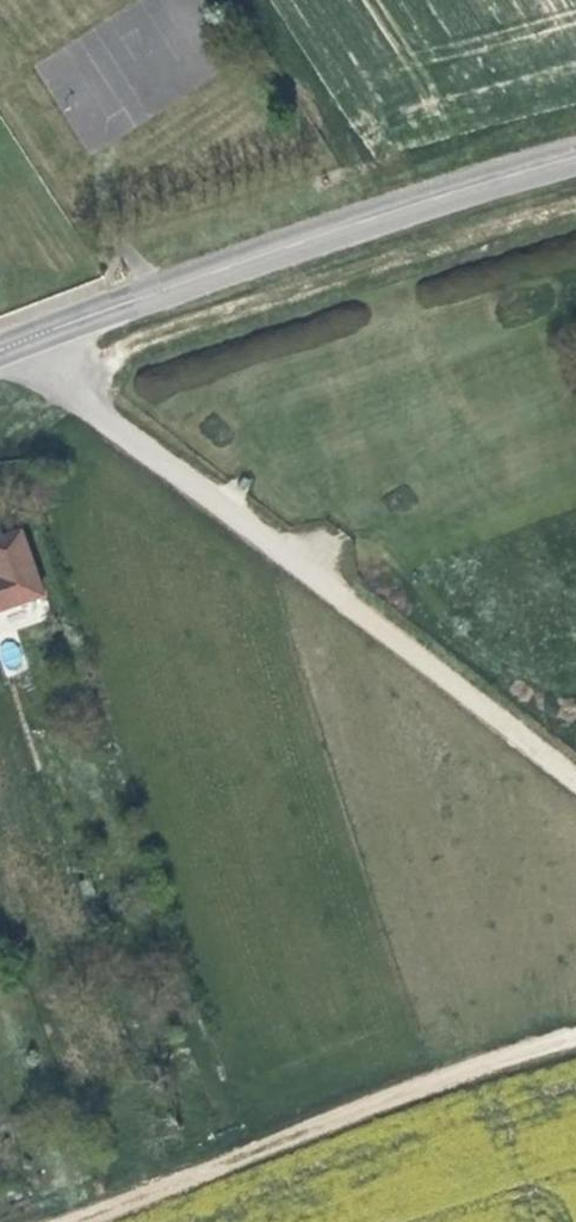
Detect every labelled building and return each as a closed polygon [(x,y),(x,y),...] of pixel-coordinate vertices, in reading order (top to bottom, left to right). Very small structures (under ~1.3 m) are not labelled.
[(22,541),(0,549),(0,585),(0,586),(0,587),(0,619),(43,603),(22,541)]
